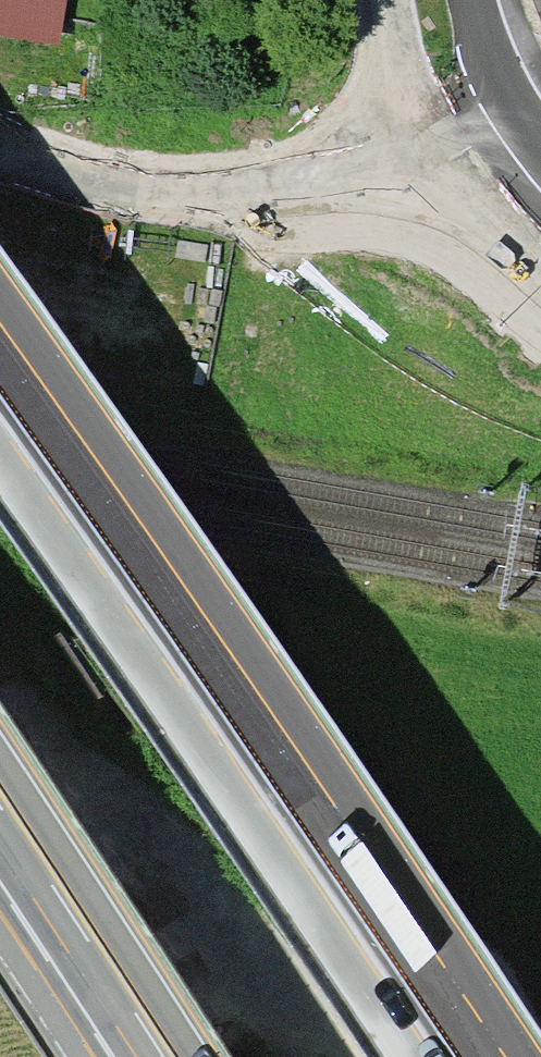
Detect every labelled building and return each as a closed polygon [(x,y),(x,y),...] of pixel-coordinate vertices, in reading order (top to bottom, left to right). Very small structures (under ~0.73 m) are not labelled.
[(57,47),(65,0),(0,0),(0,37),(57,47)]
